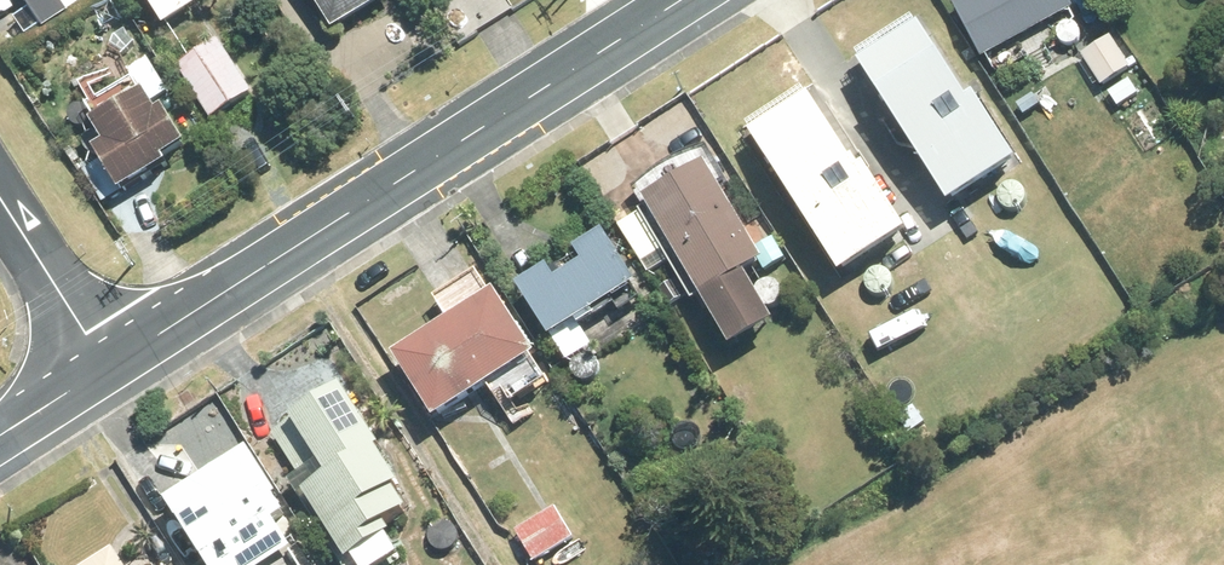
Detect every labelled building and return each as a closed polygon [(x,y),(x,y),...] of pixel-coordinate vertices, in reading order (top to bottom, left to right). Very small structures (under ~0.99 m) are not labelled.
[(61,0),(24,0),(47,34),(73,16),(61,0)] [(168,32),(204,9),(198,0),(148,0),(168,32)] [(338,37),(395,0),(315,0),(338,37)] [(958,9),(988,64),(1079,16),(1071,0),(975,0),(958,9)] [(927,33),(867,72),(958,214),(1029,169),(990,104),(980,111),(927,33)] [(1086,60),(1106,91),(1135,72),(1115,41),(1086,60)] [(220,43),(179,69),(214,121),(253,95),(220,43)] [(1132,82),(1112,96),(1122,110),(1142,97),(1132,82)] [(110,153),(99,160),(123,199),(172,170),(170,166),(191,153),(184,143),(187,141),(171,114),(162,119),(151,100),(97,132),(110,153)] [(817,105),(757,140),(848,282),(916,241),(875,177),(866,183),(817,105)] [(68,156),(78,170),(89,163),(80,148),(68,156)] [(655,217),(649,221),(698,306),(705,303),(738,360),(782,335),(752,282),(770,271),(725,193),(734,188),(712,149),(699,153),(688,156),(677,162),(666,168),(655,175),(647,184),(639,193),(650,212),(652,211),(655,217)] [(554,276),(524,296),(558,347),(583,330),(585,333),(601,323),(599,320),(620,306),(625,313),(641,303),(637,295),(644,291),(610,239),(581,259),(589,270),(563,290),(554,276)] [(934,280),(916,291),(927,308),(944,297),(934,280)] [(490,295),(452,320),(458,328),(400,365),(442,429),(543,363),(502,300),(496,304),(490,295)] [(403,502),(409,499),(386,463),(389,460),(349,398),(298,431),(295,425),(278,436),(307,482),(295,489),(343,564),(406,564),(396,548),(399,545),(394,538),(415,520),(403,502)] [(202,510),(181,524),(207,564),(230,564),(237,561),(239,564),(303,564),(285,540),(288,539),(242,465),(194,497),(202,510)] [(519,536),(537,564),(540,564),(578,542),(558,511),(519,536)] [(110,557),(97,564),(116,564),(110,557)]
